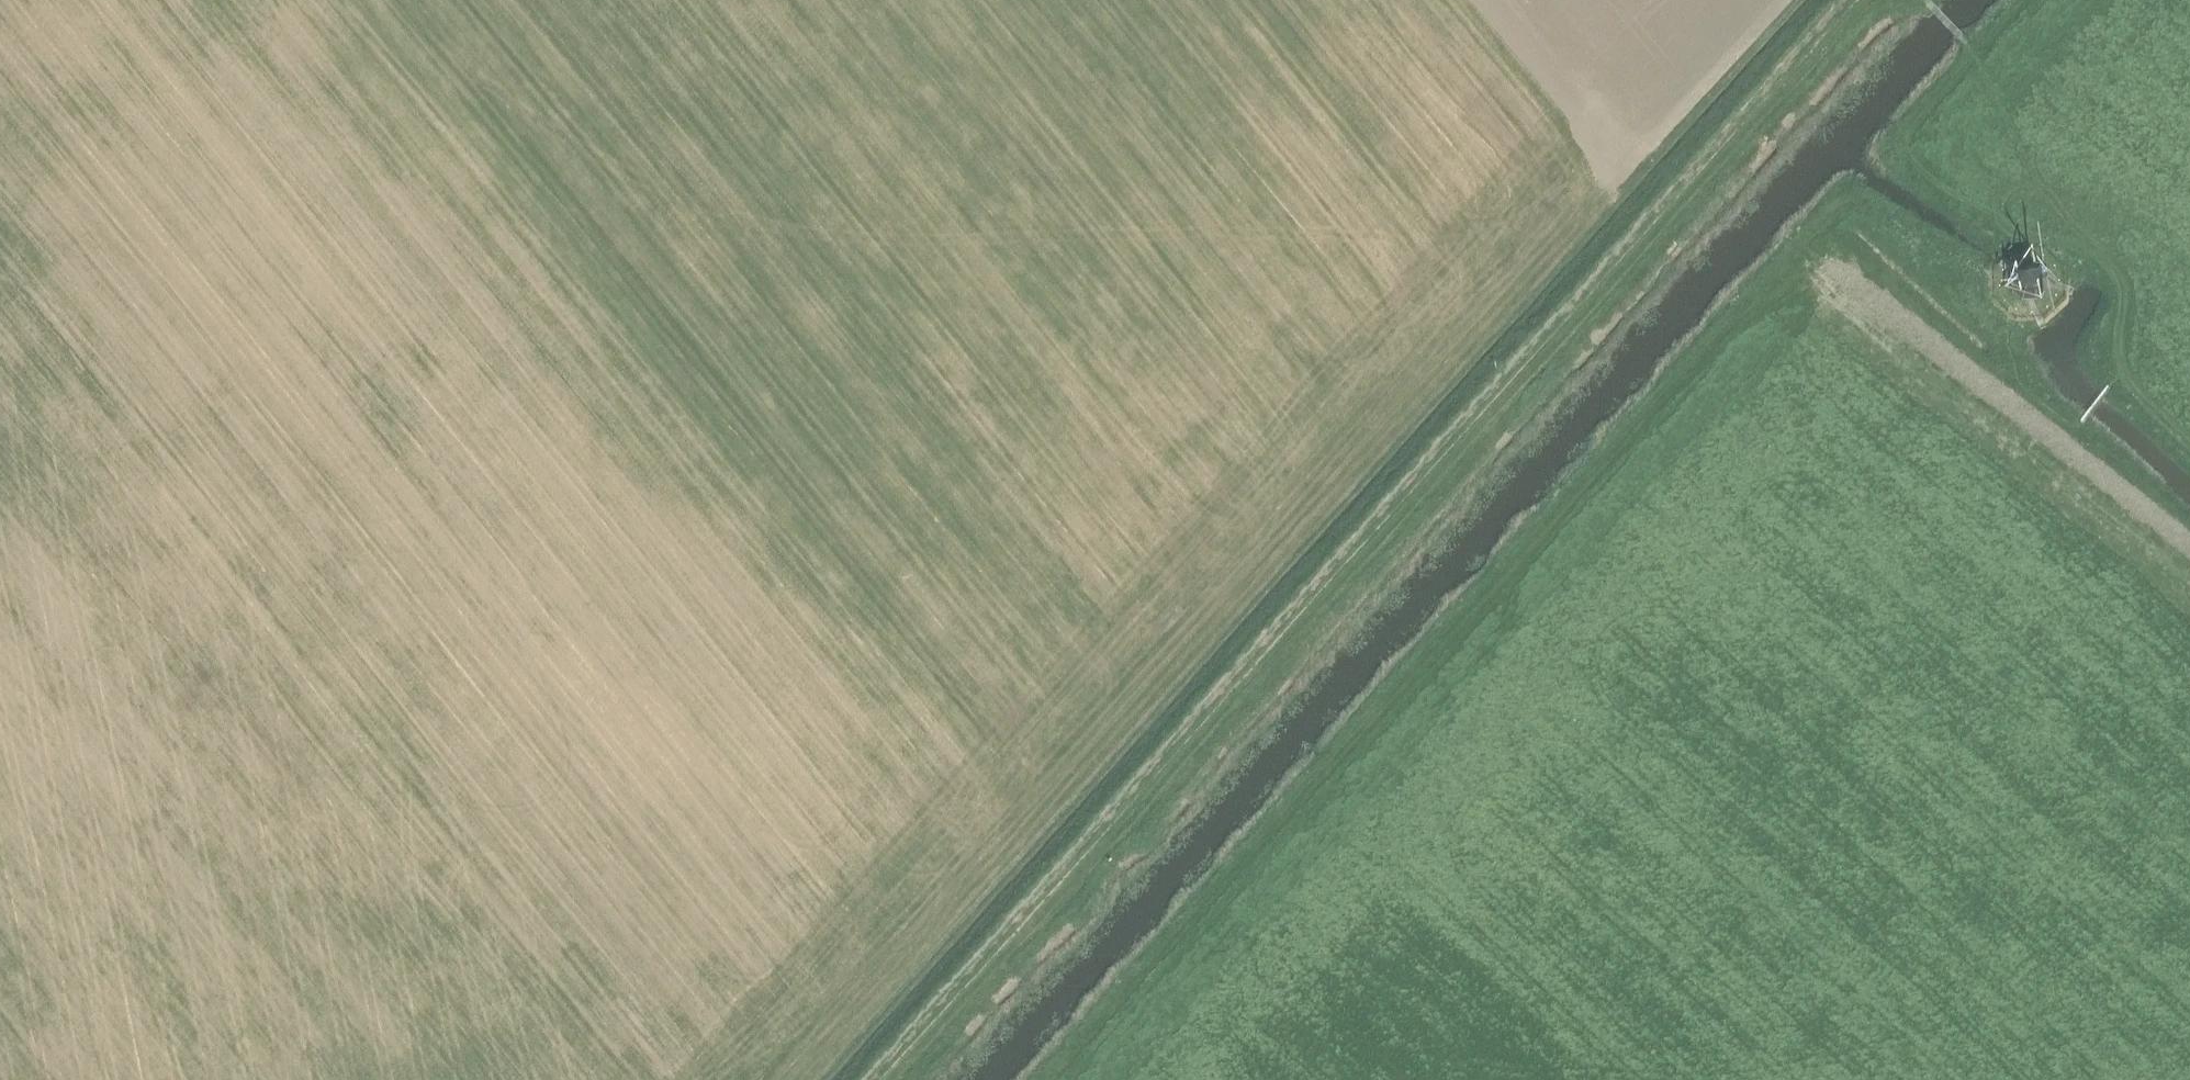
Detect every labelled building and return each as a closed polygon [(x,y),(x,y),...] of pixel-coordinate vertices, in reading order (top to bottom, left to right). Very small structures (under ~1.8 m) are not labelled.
[(2046,275),(2036,264),(2021,265),(2011,275),(2012,290),(2022,299),(2036,299),(2047,289),(2046,275)]
